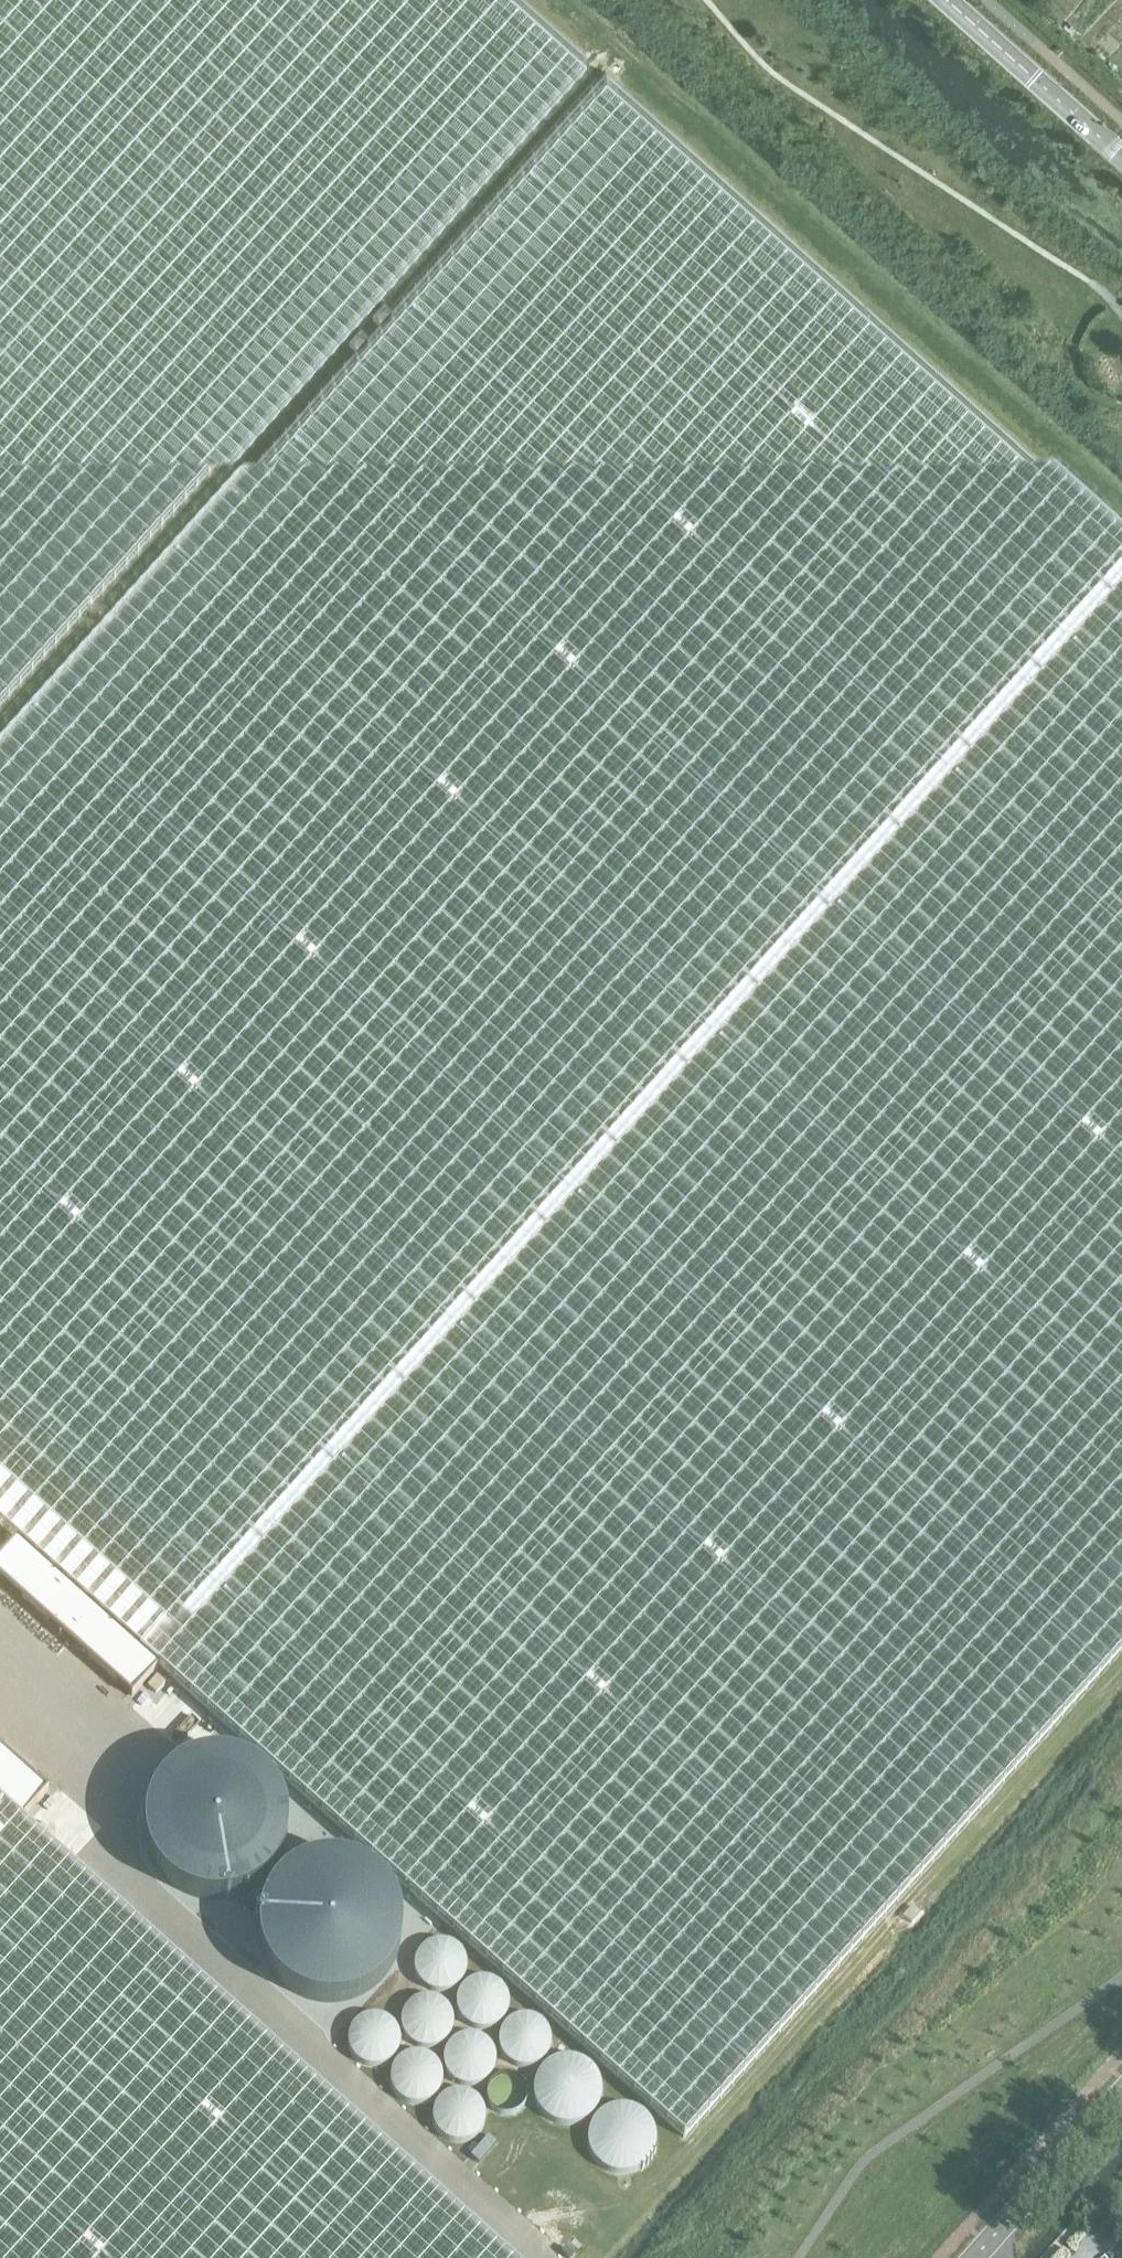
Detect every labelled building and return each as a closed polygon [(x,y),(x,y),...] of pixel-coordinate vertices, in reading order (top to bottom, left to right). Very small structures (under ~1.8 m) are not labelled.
[(337,331),(586,54),(572,41),(526,0),(0,0),(0,708),(337,331)] [(685,2137),(966,1824),(1121,1649),(1121,534),(606,72),(0,747),(0,1526),(685,2137)] [(22,1820),(49,1790),(0,1746),(0,2257),(511,2257),(22,1820)] [(146,1842),(154,1875),(177,1901),(209,1913),(243,1909),(271,1889),(287,1859),(287,1825),(271,1795),(243,1775),(209,1771),(177,1783),(154,1809),(146,1842)] [(255,1936),(264,1969),(286,1994),(318,2006),(352,2002),(380,1983),(396,1953),(396,1919),(380,1888),(352,1869),(318,1865),(286,1877),(263,1903),(255,1936)] [(449,2069),(493,2072),(496,2036),(452,2033),(449,2069)] [(499,2091),(515,2086),(512,2074),(495,2078),(499,2091)] [(438,2090),(439,2137),(484,2136),(483,2090),(438,2090)]
